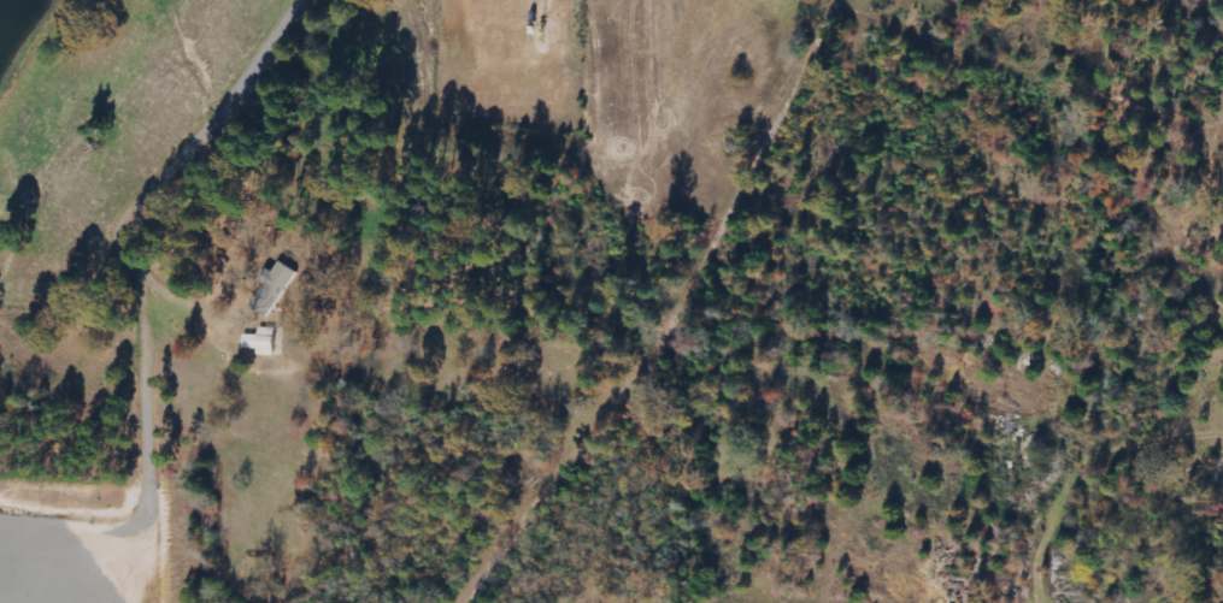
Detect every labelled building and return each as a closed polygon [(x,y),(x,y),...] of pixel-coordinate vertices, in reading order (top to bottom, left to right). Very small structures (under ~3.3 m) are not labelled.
[(262,280),(267,283),(260,298),(266,301),(260,313),(273,319),(297,271),(280,263),(275,273),(267,269),(262,280)] [(276,356),(277,329),(262,328),(261,336),(246,335),(246,349),(261,349),(261,356),(276,356)]
